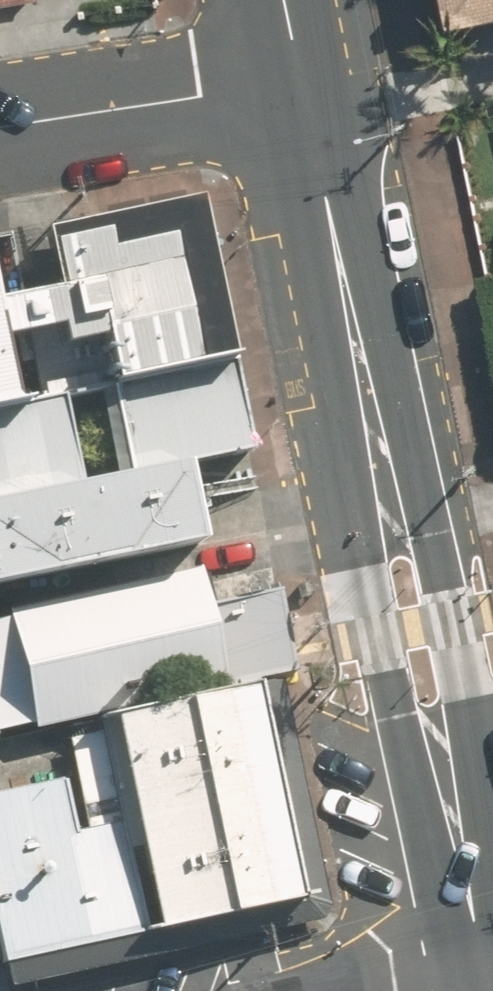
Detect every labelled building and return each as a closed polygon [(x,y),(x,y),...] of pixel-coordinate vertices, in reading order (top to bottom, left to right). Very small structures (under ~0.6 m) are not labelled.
[(458,28),(492,20),(492,0),(452,0),(458,28)] [(179,218),(0,256),(0,659),(96,639),(157,922),(304,891),(242,600),(194,610),(167,485),(233,471),(179,218)] [(110,920),(79,743),(0,757),(0,939),(110,920)]
